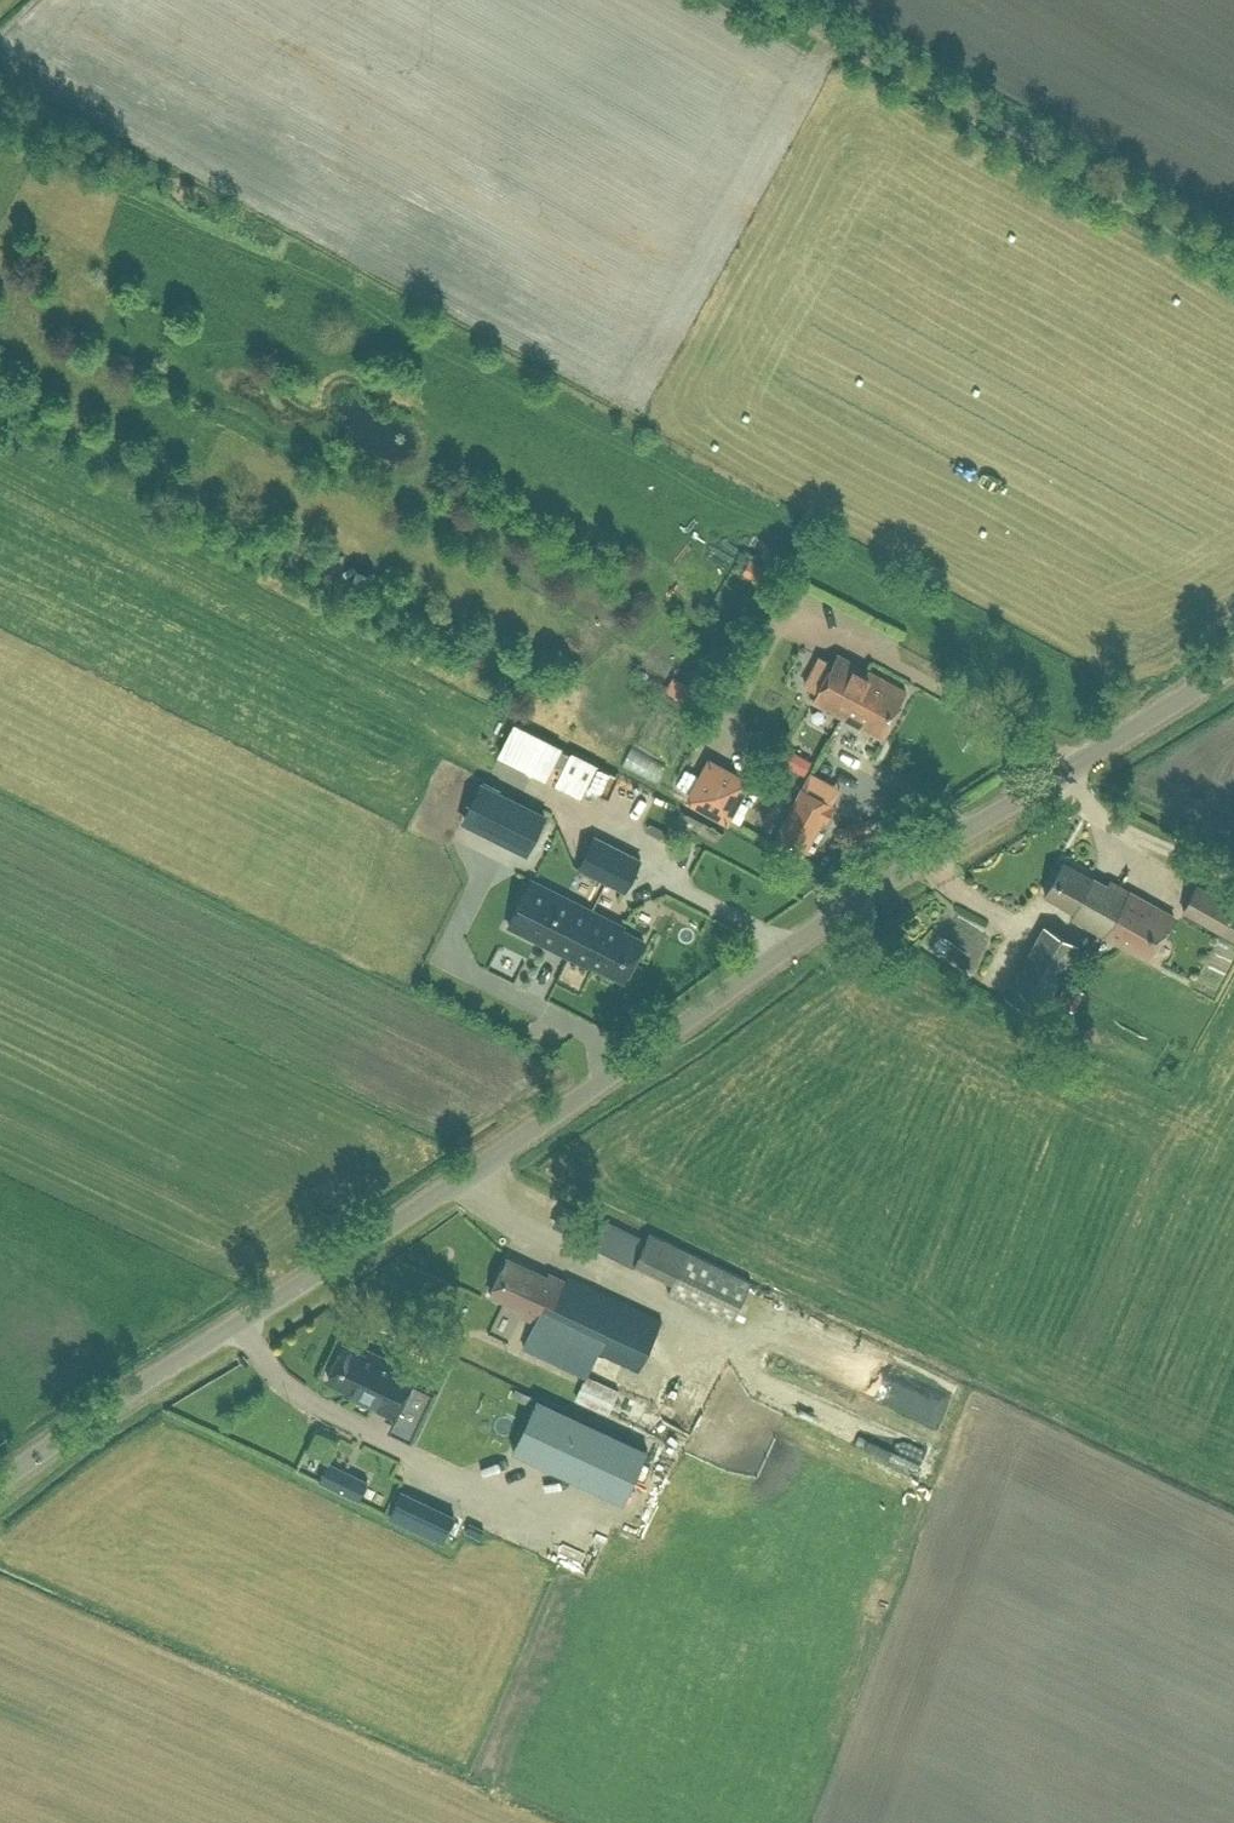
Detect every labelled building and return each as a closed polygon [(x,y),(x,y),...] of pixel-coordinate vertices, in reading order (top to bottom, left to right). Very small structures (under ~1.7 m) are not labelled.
[(781,582),(776,593),(798,603),(803,591),(781,582)] [(842,715),(866,669),(836,653),(812,699),(842,715)] [(866,669),(842,715),(882,735),(905,690),(866,669)] [(691,687),(672,677),(665,689),(684,700),(691,687)] [(710,760),(690,797),(727,818),(747,781),(710,760)] [(802,787),(778,833),(808,849),(824,817),(826,818),(833,805),(830,804),(832,802),(802,787)] [(530,844),(545,815),(497,791),(482,821),(530,844)] [(594,834),(579,863),(625,888),(640,859),(594,834)] [(1103,935),(1128,891),(1107,880),(1104,885),(1061,862),(1044,894),(1072,909),(1068,915),(1103,935)] [(532,878),(509,923),(569,952),(591,909),(591,907),(532,878)] [(1196,884),(1182,909),(1220,931),(1233,938),(1233,905),(1196,884)] [(1128,891),(1103,935),(1147,959),(1172,914),(1128,891)] [(623,977),(642,938),(607,921),(609,918),(591,909),(569,952),(568,954),(587,963),(588,960),(623,977)] [(1038,1013),(1077,944),(1043,926),(1005,995),(1038,1013)] [(1208,984),(1227,947),(1211,938),(1191,976),(1208,984)] [(1081,956),(1091,962),(1096,953),(1086,947),(1081,956)] [(1074,985),(1063,1003),(1073,1009),(1084,991),(1074,985)] [(645,1240),(596,1216),(584,1240),(634,1265),(635,1263),(671,1280),(666,1290),(729,1321),(749,1281),(649,1232),(645,1240)] [(544,1274),(506,1257),(489,1293),(521,1308),(518,1314),(533,1321),(521,1347),(584,1376),(573,1398),(607,1412),(617,1389),(585,1374),(597,1350),(637,1368),(660,1318),(550,1266),(544,1274)] [(408,1354),(424,1361),(430,1348),(414,1340),(408,1354)] [(414,1373),(367,1350),(365,1355),(342,1344),(326,1378),(349,1388),(347,1393),(394,1416),(414,1373)] [(647,1464),(542,1401),(513,1449),(619,1512),(647,1464)] [(351,1471),(343,1489),(359,1496),(367,1478),(351,1471)] [(400,1490),(389,1514),(404,1521),(415,1497),(400,1490)] [(403,1529),(416,1534),(426,1509),(414,1504),(403,1529)]
